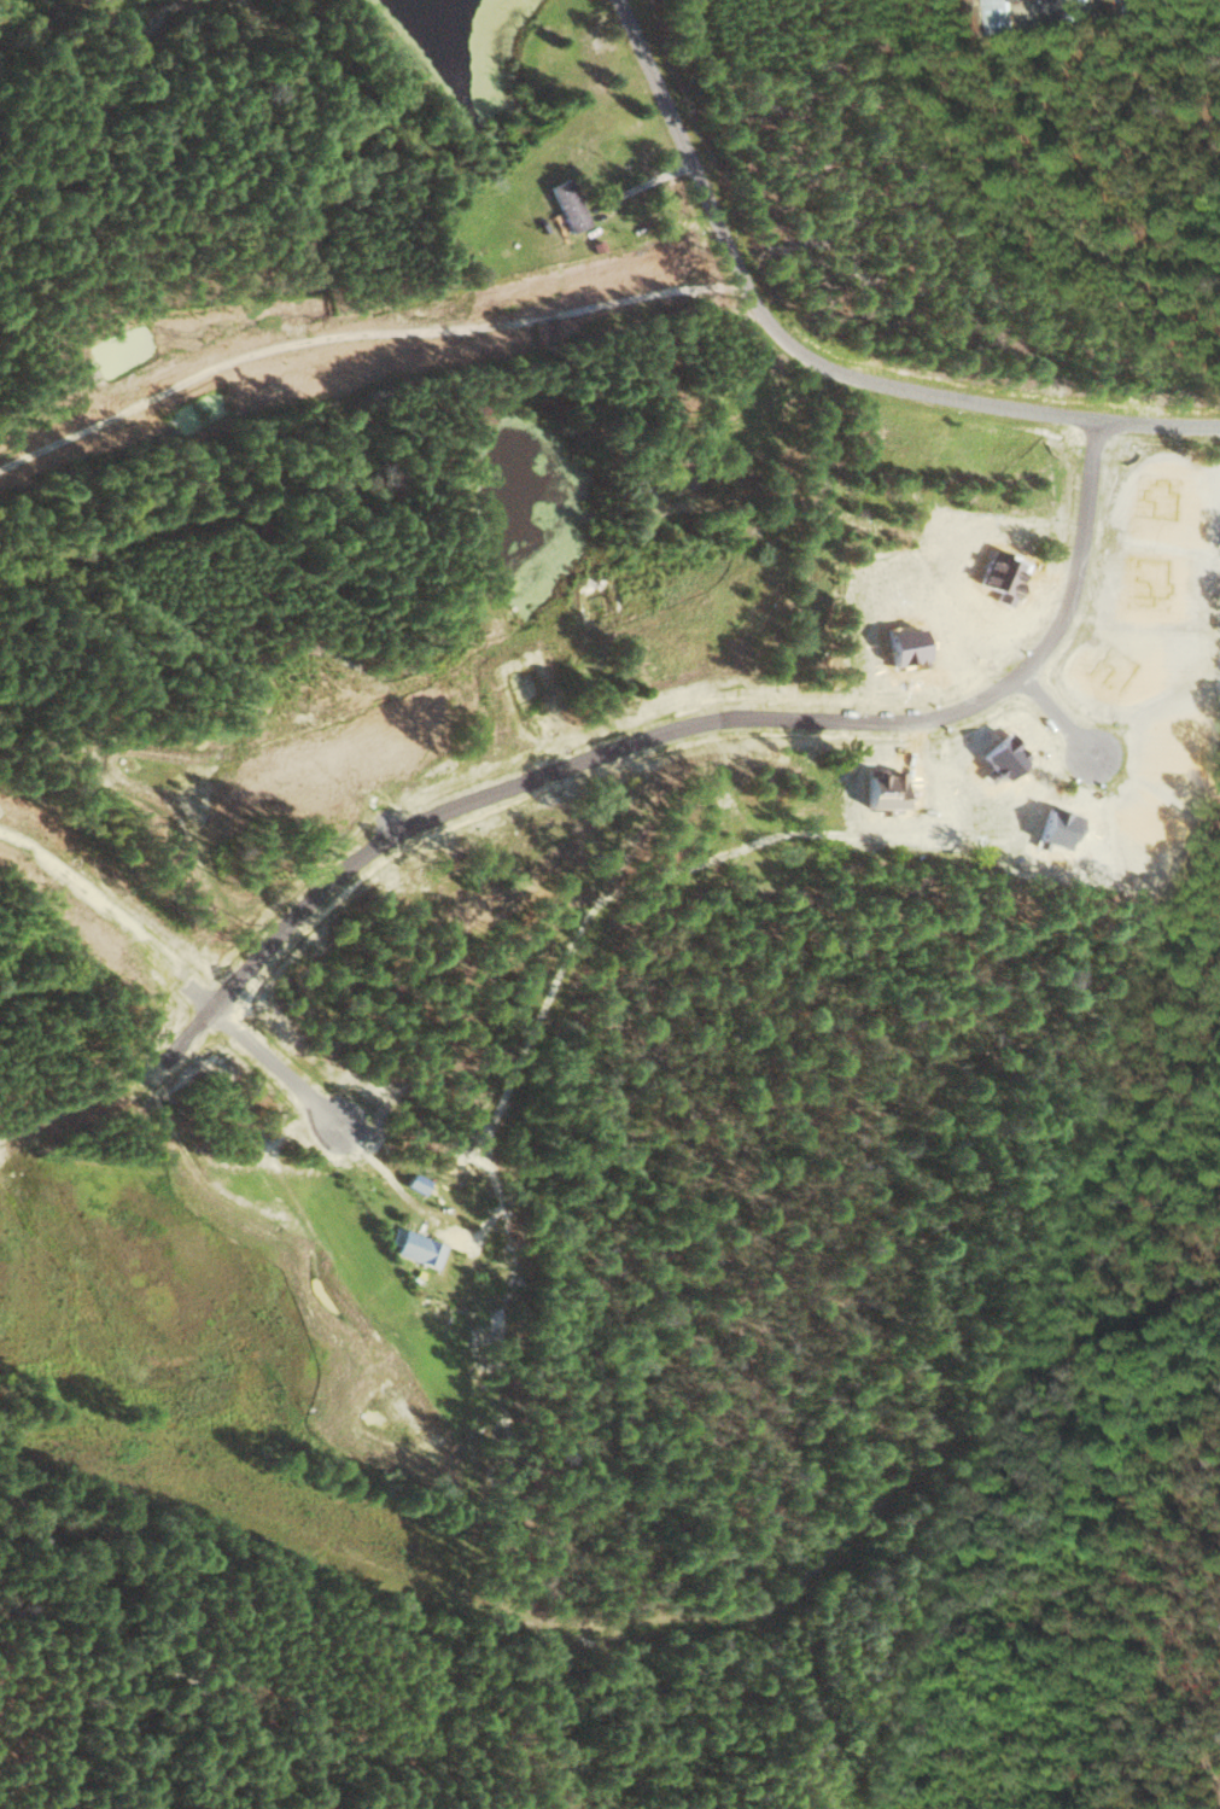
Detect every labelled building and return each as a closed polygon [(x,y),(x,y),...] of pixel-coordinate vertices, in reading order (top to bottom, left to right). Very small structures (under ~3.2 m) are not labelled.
[(1011,0),(987,0),(990,32),(1014,29),(1011,0)] [(589,226),(574,177),(553,183),(568,232),(589,226)] [(431,1180),(413,1173),(407,1187),(425,1194),(431,1180)] [(437,1269),(446,1246),(405,1229),(396,1253),(437,1269)]
